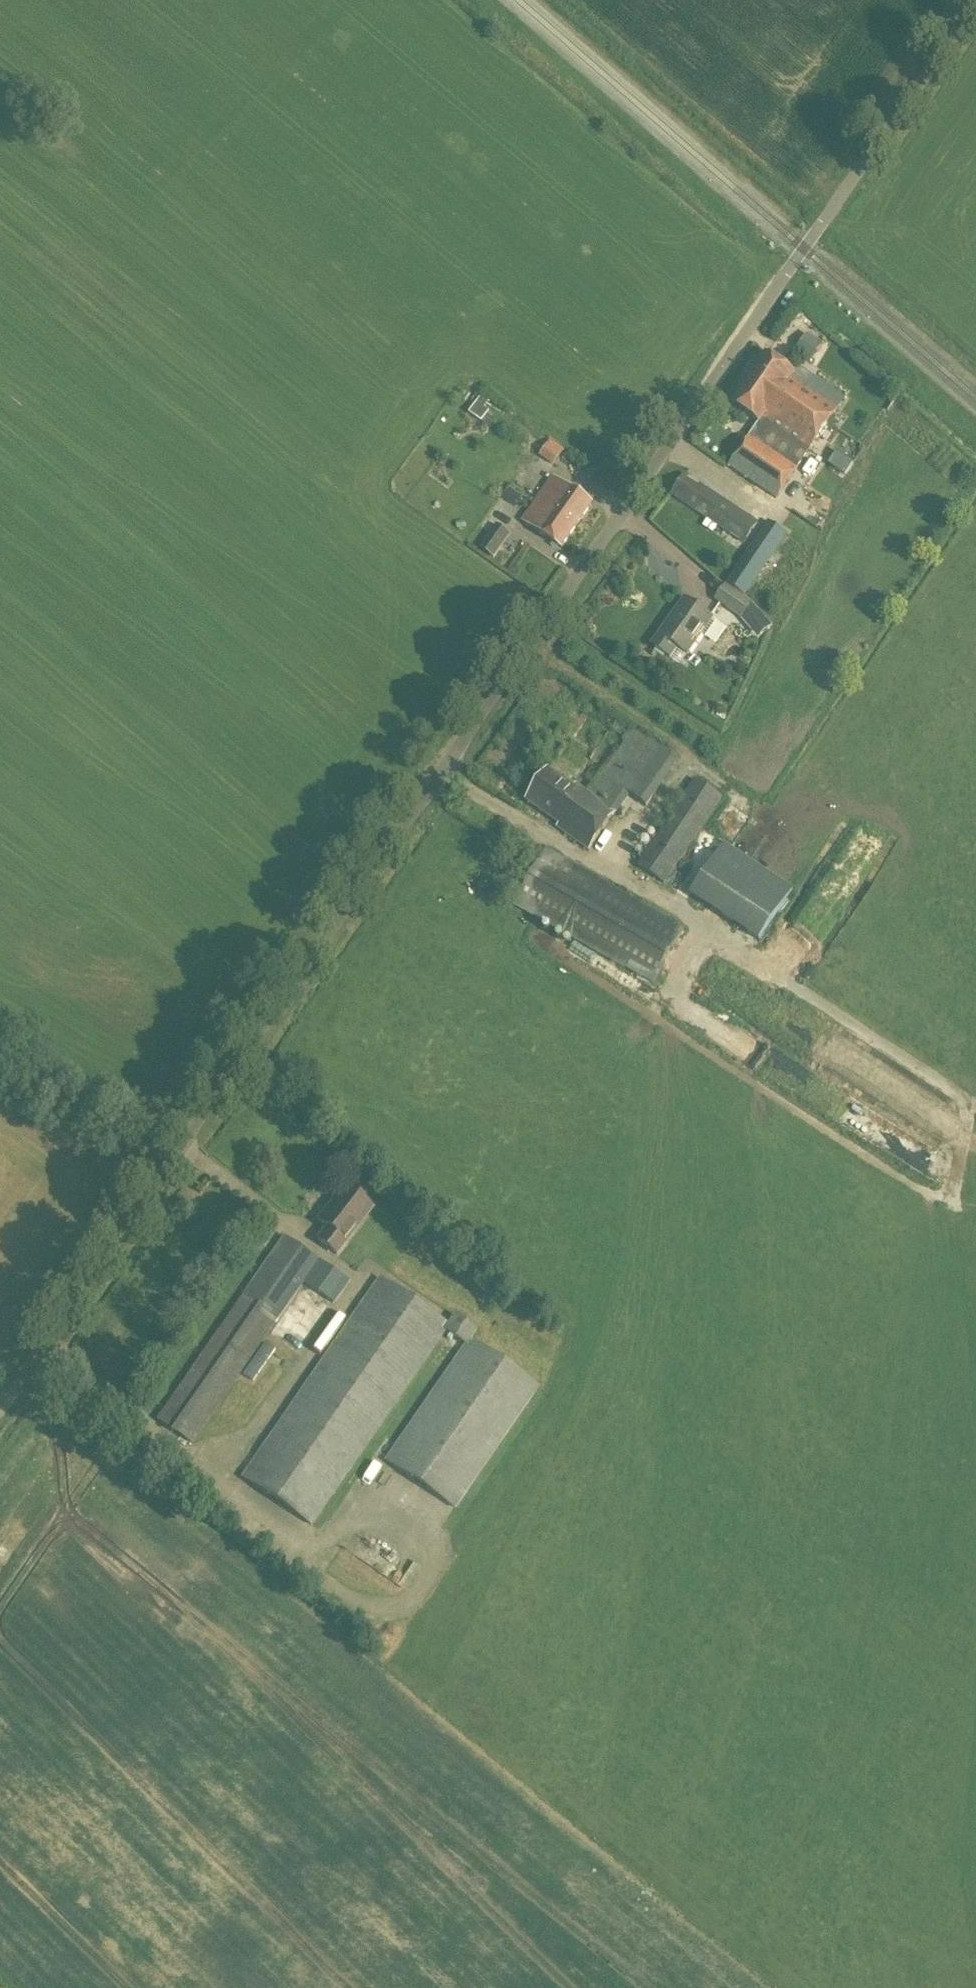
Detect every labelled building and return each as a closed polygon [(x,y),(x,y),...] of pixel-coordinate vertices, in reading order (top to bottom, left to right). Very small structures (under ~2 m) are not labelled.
[(805,338),(800,346),(814,355),(819,347),(805,338)] [(776,500),(797,470),(838,410),(791,378),(794,374),(766,355),(732,405),(760,424),(729,468),(776,500)] [(489,402),(482,398),(469,417),(487,429),(495,417),(484,409),(489,402)] [(526,492),(532,480),(518,473),(512,485),(526,492)] [(697,487),(686,480),(688,476),(685,474),(670,495),(677,500),(745,544),(758,524),(700,483),(697,487)] [(562,548),(593,505),(553,477),(522,521),(562,548)] [(523,499),(509,490),(502,499),(516,509),(523,499)] [(767,520),(726,585),(744,599),(745,598),(765,568),(787,534),(767,520)] [(493,557),(510,535),(496,524),(480,547),(493,557)] [(754,603),(745,598),(744,599),(726,585),(714,601),(742,620),(743,618),(756,635),(770,624),(754,603)] [(687,655),(703,633),(713,619),(685,599),(652,645),(670,658),(677,648),(687,655)] [(635,729),(601,775),(648,807),(680,761),(635,729)] [(588,850),(615,812),(576,785),(574,788),(549,770),(526,802),(559,825),(557,828),(588,850)] [(666,885),(716,807),(722,798),(694,780),(683,796),(637,865),(666,885)] [(760,941),(794,891),(725,845),(692,894),(760,941)] [(654,984),(685,930),(547,850),(516,905),(654,984)] [(206,1187),(210,1182),(205,1178),(201,1183),(206,1187)] [(336,1255),(372,1209),(344,1187),(318,1220),(327,1227),(317,1240),(336,1255)] [(298,1356),(351,1283),(283,1235),(156,1420),(192,1446),(303,1283),(304,1285),(269,1335),(298,1356)] [(447,1324),(379,1277),(241,1478),(312,1527),(446,1333),(463,1344),(385,1461),(455,1510),(540,1387),(471,1340),(477,1330),(453,1314),(447,1324)]
